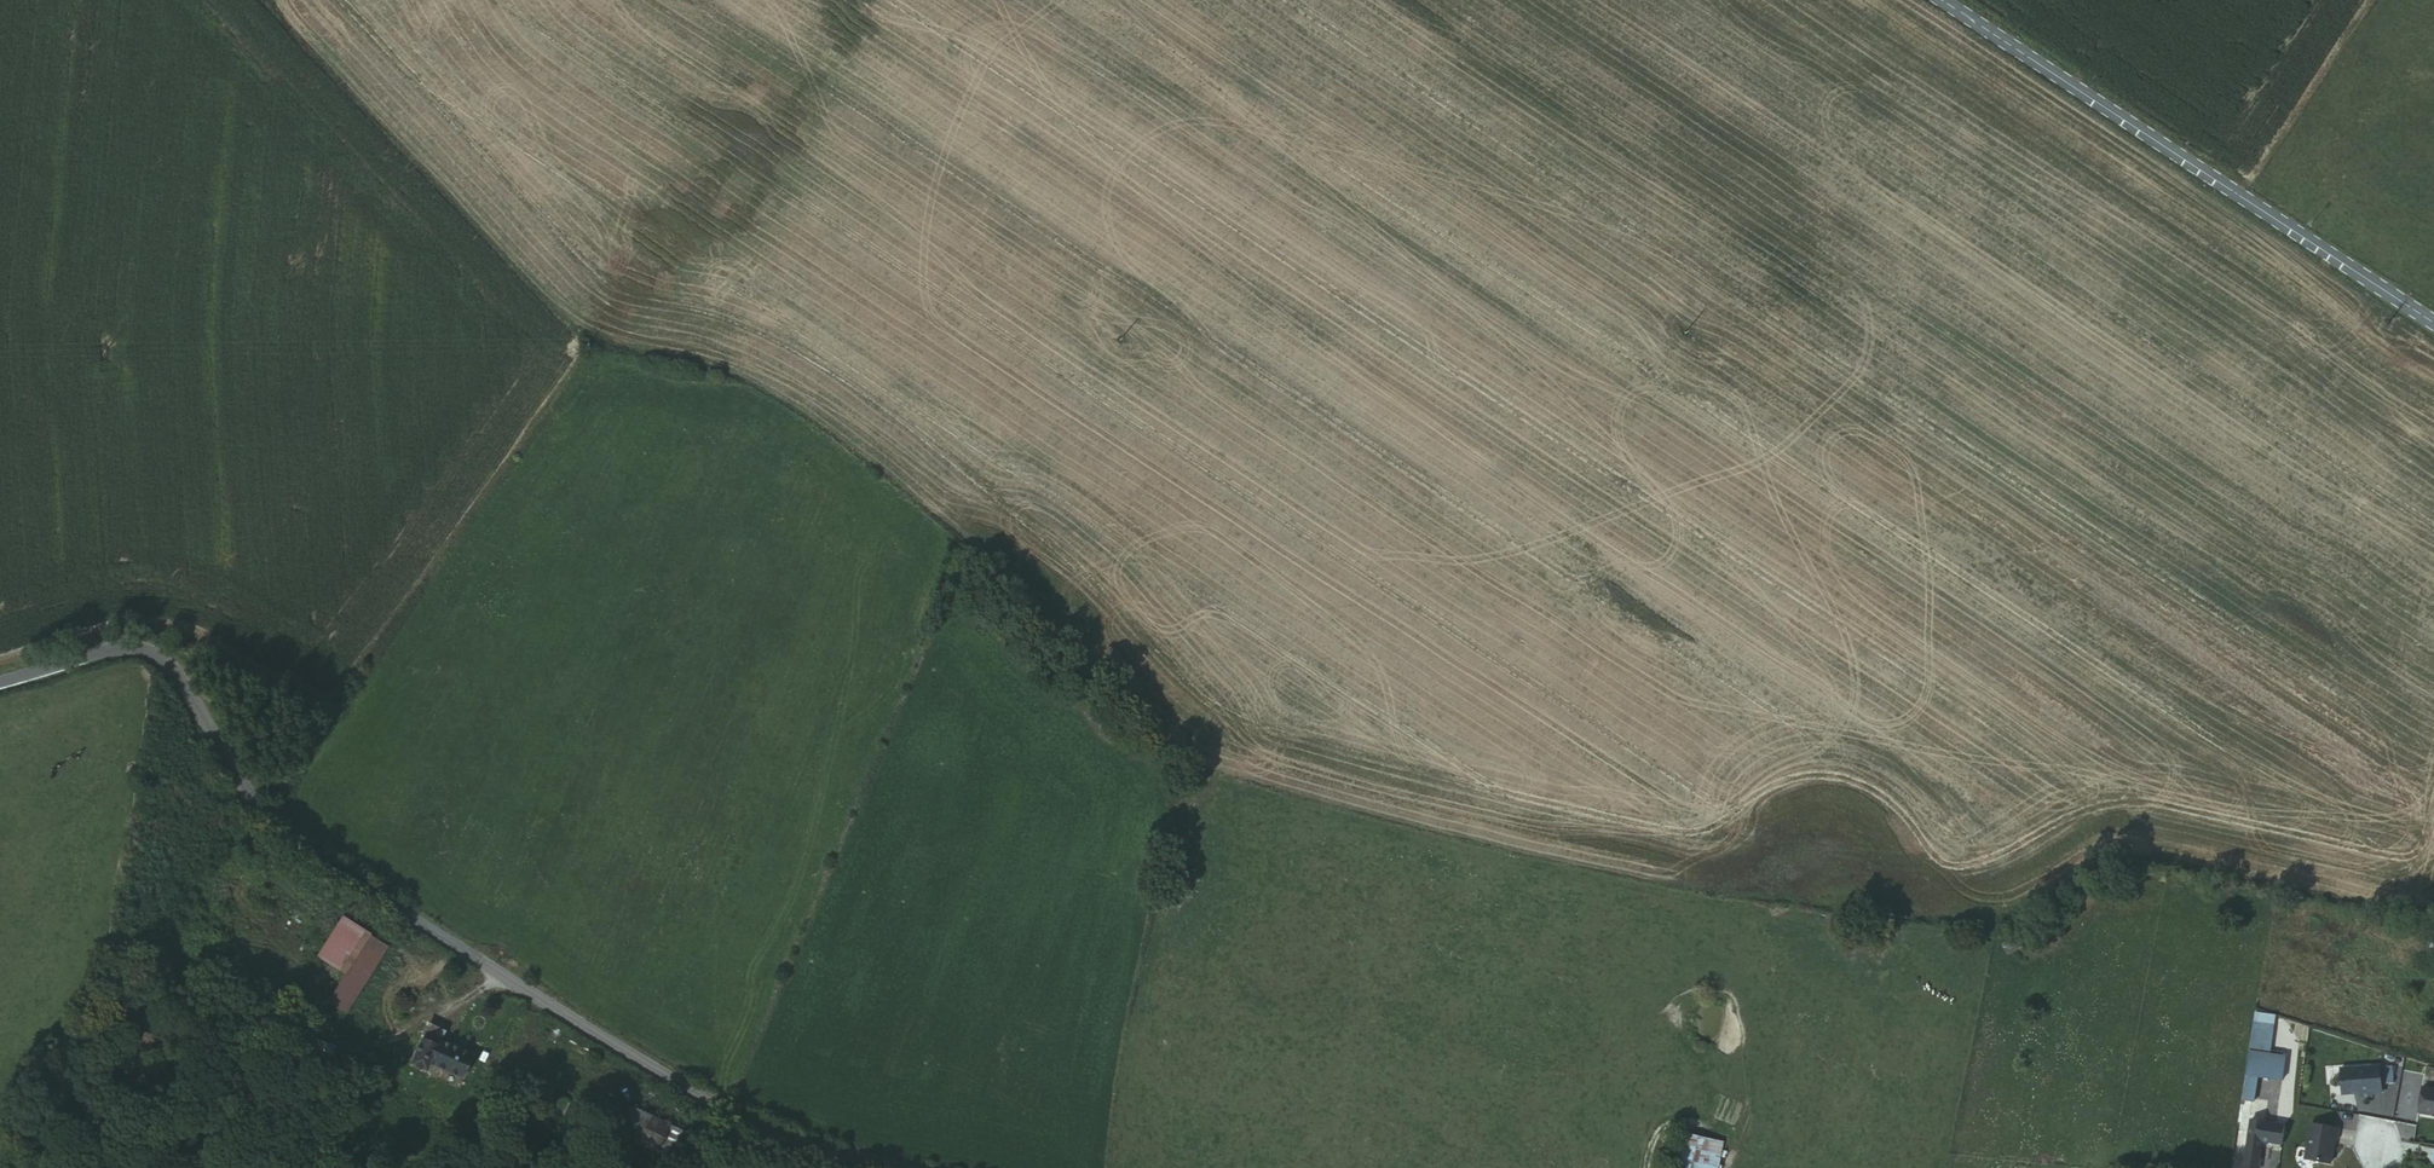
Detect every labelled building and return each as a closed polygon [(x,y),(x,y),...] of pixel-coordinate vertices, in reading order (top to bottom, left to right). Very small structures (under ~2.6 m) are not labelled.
[(404,938),(408,932),(400,927),(395,933),(404,938)] [(389,946),(371,936),(329,1004),(348,1015),(389,946)] [(2255,1011),(2249,1049),(2267,1052),(2273,1013),(2255,1011)] [(431,1026),(420,1052),(467,1072),(474,1054),(444,1040),(447,1032),(431,1026)] [(2267,1052),(2249,1049),(2246,1072),(2253,1074),(2281,1078),(2285,1055),(2267,1052)] [(2380,1064),(2341,1067),(2343,1093),(2360,1091),(2360,1096),(2372,1095),(2372,1092),(2382,1091),(2380,1064)] [(2246,1072),(2242,1095),(2250,1096),(2253,1074),(2246,1072)] [(494,1084),(511,1091),(516,1080),(498,1073),(494,1084)] [(2422,1086),(2418,1111),(2433,1113),(2433,1088),(2422,1086)] [(643,1141),(653,1117),(623,1104),(612,1128),(643,1141)] [(688,1132),(653,1117),(643,1141),(678,1156),(688,1132)] [(2284,1124),(2250,1119),(2243,1167),(2256,1167),(2260,1140),(2281,1143),(2284,1124)] [(2329,1162),(2333,1139),(2335,1139),(2337,1127),(2310,1123),(2303,1158),(2329,1162)] [(1723,1140),(1681,1132),(1675,1167),(1718,1167),(1723,1140)]
